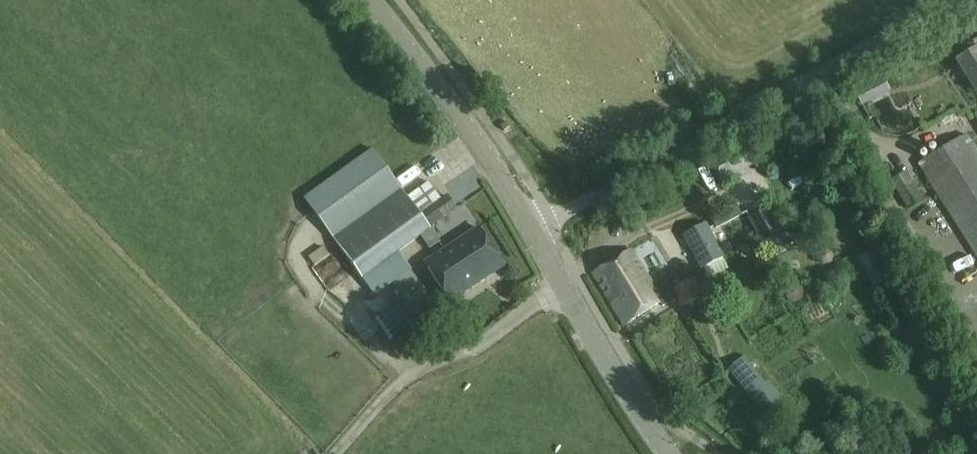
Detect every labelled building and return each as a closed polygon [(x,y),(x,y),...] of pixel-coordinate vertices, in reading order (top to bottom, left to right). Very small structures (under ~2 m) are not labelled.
[(958,54),(961,59),(957,61),(976,91),(976,42),(958,54)] [(869,98),(862,86),(854,90),(861,102),(869,98)] [(506,122),(500,127),(504,132),(510,127),(506,122)] [(966,134),(918,164),(976,260),(976,151),(966,134)] [(430,229),(429,228),(407,198),(372,150),(304,198),(374,296),(410,271),(397,252),(430,229)] [(908,211),(924,200),(906,172),(890,181),(908,211)] [(407,198),(429,228),(446,216),(456,208),(447,195),(441,200),(428,182),(407,198)] [(710,215),(716,228),(741,215),(735,202),(710,215)] [(786,244),(762,205),(744,216),(767,255),(786,244)] [(700,269),(723,257),(705,223),(682,236),(700,269)] [(478,229),(425,265),(450,302),(503,266),(478,229)] [(307,254),(313,265),(329,257),(323,245),(307,254)] [(625,326),(661,303),(663,307),(678,299),(682,307),(703,296),(695,280),(692,274),(690,271),(679,277),(682,283),(673,287),(670,282),(655,290),(631,252),(594,275),(625,326)] [(425,292),(406,305),(416,321),(435,308),(425,292)] [(819,325),(840,311),(831,297),(810,311),(819,325)] [(381,317),(395,337),(411,326),(398,306),(381,317)] [(766,417),(782,402),(743,357),(727,370),(766,417)]
